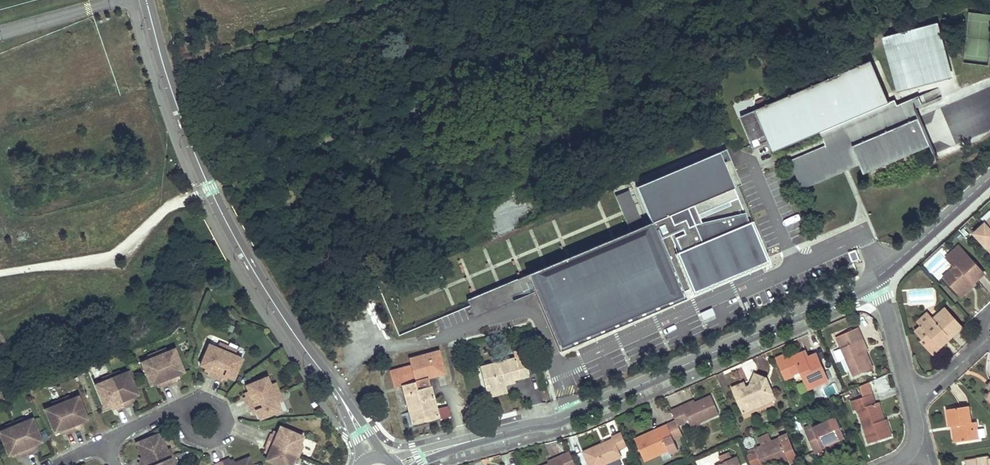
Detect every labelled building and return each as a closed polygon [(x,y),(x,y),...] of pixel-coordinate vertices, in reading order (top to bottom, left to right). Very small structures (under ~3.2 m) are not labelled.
[(883,35),(898,90),(952,76),(938,21),(883,35)] [(872,61),(741,117),(751,142),(758,139),(760,145),(769,141),(774,153),(821,133),(827,147),(796,161),(802,174),(806,172),(808,176),(857,156),(859,159),(865,175),(932,146),(916,108),(913,99),(898,106),(896,100),(890,103),(872,61)] [(946,102),(950,115),(967,110),(975,134),(989,130),(989,88),(946,102)] [(923,95),(913,99),(916,108),(927,104),(923,95)] [(722,152),(719,153),(752,233),(720,247),(730,273),(689,290),(692,297),(769,264),(722,152)] [(720,247),(752,233),(719,153),(636,187),(651,223),(644,226),(629,189),(615,195),(630,232),(467,300),(474,317),(536,291),(560,348),(682,296),(681,294),(689,290),(730,273),(720,247)] [(796,161),(792,162),(801,183),(859,159),(857,156),(808,176),(806,172),(802,174),(796,161)] [(974,234),(989,251),(989,219),(974,234)] [(955,267),(944,278),(959,293),(972,280),(975,283),(985,274),(958,245),(945,256),(955,267)] [(859,259),(855,250),(848,253),(851,262),(859,259)] [(442,258),(447,281),(482,274),(477,251),(442,258)] [(972,280),(959,293),(961,296),(975,283),(972,280)] [(711,308),(701,312),(704,319),(714,314),(711,308)] [(932,317),(922,326),(916,331),(923,339),(921,341),(930,350),(946,335),(950,338),(962,327),(945,308),(934,319),(932,317)] [(928,313),(918,322),(922,326),(932,317),(928,313)] [(841,348),(854,377),(873,368),(866,352),(861,340),(863,339),(858,328),(837,337),(841,348)] [(946,335),(930,350),(933,354),(950,338),(946,335)] [(219,343),(217,348),(225,352),(228,346),(219,343)] [(207,375),(214,378),(225,352),(217,348),(209,345),(200,366),(206,368),(209,370),(208,373),(207,375)] [(228,346),(225,352),(233,355),(236,350),(228,346)] [(446,346),(407,356),(410,365),(415,382),(428,378),(453,371),(446,346)] [(841,348),(834,352),(837,359),(840,358),(849,379),(854,377),(841,348)] [(158,356),(169,385),(177,382),(176,379),(175,376),(178,375),(184,372),(175,349),(166,352),(158,356)] [(513,353),(515,358),(480,367),(486,389),(505,384),(515,382),(514,379),(528,375),(522,350),(513,353)] [(225,352),(214,378),(222,381),(223,379),(224,376),(227,377),(233,380),(242,359),(233,355),(225,352)] [(803,353),(787,360),(793,375),(800,371),(808,389),(828,381),(816,354),(810,357),(805,359),(803,353)] [(162,387),(169,385),(158,356),(150,359),(141,363),(150,386),(156,383),(160,382),(161,385),(162,387)] [(402,385),(412,423),(424,420),(415,382),(410,365),(389,371),(389,373),(394,387),(402,385)] [(112,378),(124,407),(131,404),(130,402),(129,398),(132,397),(138,395),(129,371),(120,375),(112,378)] [(744,383),(733,388),(742,410),(753,405),(754,409),(768,403),(770,397),(768,392),(772,390),(767,379),(754,373),(750,386),(751,388),(747,390),(744,383)] [(244,397),(248,405),(274,394),(271,386),(267,377),(246,386),(249,392),(250,395),(247,396),(244,397)] [(116,410),(124,407),(112,378),(104,382),(95,385),(105,408),(111,406),(114,404),(115,408),(116,410)] [(424,420),(437,417),(438,420),(450,417),(448,406),(436,409),(428,378),(415,382),(424,420)] [(881,421),(875,403),(868,382),(849,391),(855,410),(858,409),(869,443),(892,436),(886,419),(885,420),(881,421)] [(276,383),(271,386),(274,394),(279,392),(276,383)] [(505,384),(486,389),(488,396),(507,392),(505,384)] [(274,394),(277,402),(283,400),(279,392),(274,394)] [(274,394),(248,405),(251,412),(253,411),(256,410),(257,413),(260,419),(281,411),(277,402),(274,394)] [(61,403),(73,432),(81,429),(80,427),(78,423),(82,422),(88,419),(78,396),(70,400),(61,403)] [(683,405),(672,410),(676,420),(678,425),(689,420),(691,426),(719,414),(711,396),(696,403),(684,408),(683,405)] [(879,402),(875,403),(881,421),(885,420),(879,402)] [(66,435),(73,432),(61,403),(53,406),(45,410),(54,433),(60,431),(63,429),(65,433),(66,435)] [(753,405),(742,410),(744,414),(754,409),(753,405)] [(971,422),(968,406),(956,408),(947,409),(950,427),(953,426),(955,426),(957,442),(979,440),(976,422),(971,422)] [(812,425),(804,428),(815,453),(823,450),(822,448),(833,443),(845,438),(836,417),(813,427),(812,425)] [(16,425),(27,454),(35,451),(34,449),(32,446),(36,444),(42,442),(32,419),(24,422),(16,425)] [(650,432),(635,438),(645,461),(661,454),(669,450),(670,453),(678,449),(674,439),(683,435),(678,425),(676,420),(659,428),(660,430),(651,434),(650,432)] [(608,432),(617,428),(614,422),(605,426),(608,432)] [(27,454),(16,425),(7,429),(0,432),(0,435),(8,455),(14,453),(18,452),(19,455),(20,457),(27,454)] [(271,434),(268,441),(296,453),(300,445),(303,437),(280,427),(278,433),(276,436),(273,435),(271,434)] [(583,450),(590,464),(600,464),(621,456),(617,448),(627,444),(621,430),(611,435),(612,438),(583,450)] [(139,464),(153,464),(170,458),(167,451),(160,434),(137,443),(142,457),(143,460),(140,461),(138,462),(139,464)] [(781,463),(795,457),(790,445),(784,447),(780,437),(755,448),(762,464),(767,464),(776,461),(779,460),(781,463)] [(268,441),(265,449),(267,450),(270,451),(269,454),(266,460),(277,464),(291,464),(293,462),(296,453),(268,441)] [(669,450),(661,454),(664,460),(672,457),(670,453),(669,450)] [(570,451),(560,456),(561,458),(549,463),(545,464),(576,464),(570,451)] [(736,456),(732,458),(728,460),(725,453),(719,456),(722,463),(720,463),(721,464),(740,464),(736,456)] [(806,457),(809,464),(813,464),(819,463),(815,453),(806,457)] [(966,460),(967,464),(989,464),(989,459),(989,460),(989,457),(966,460)]
